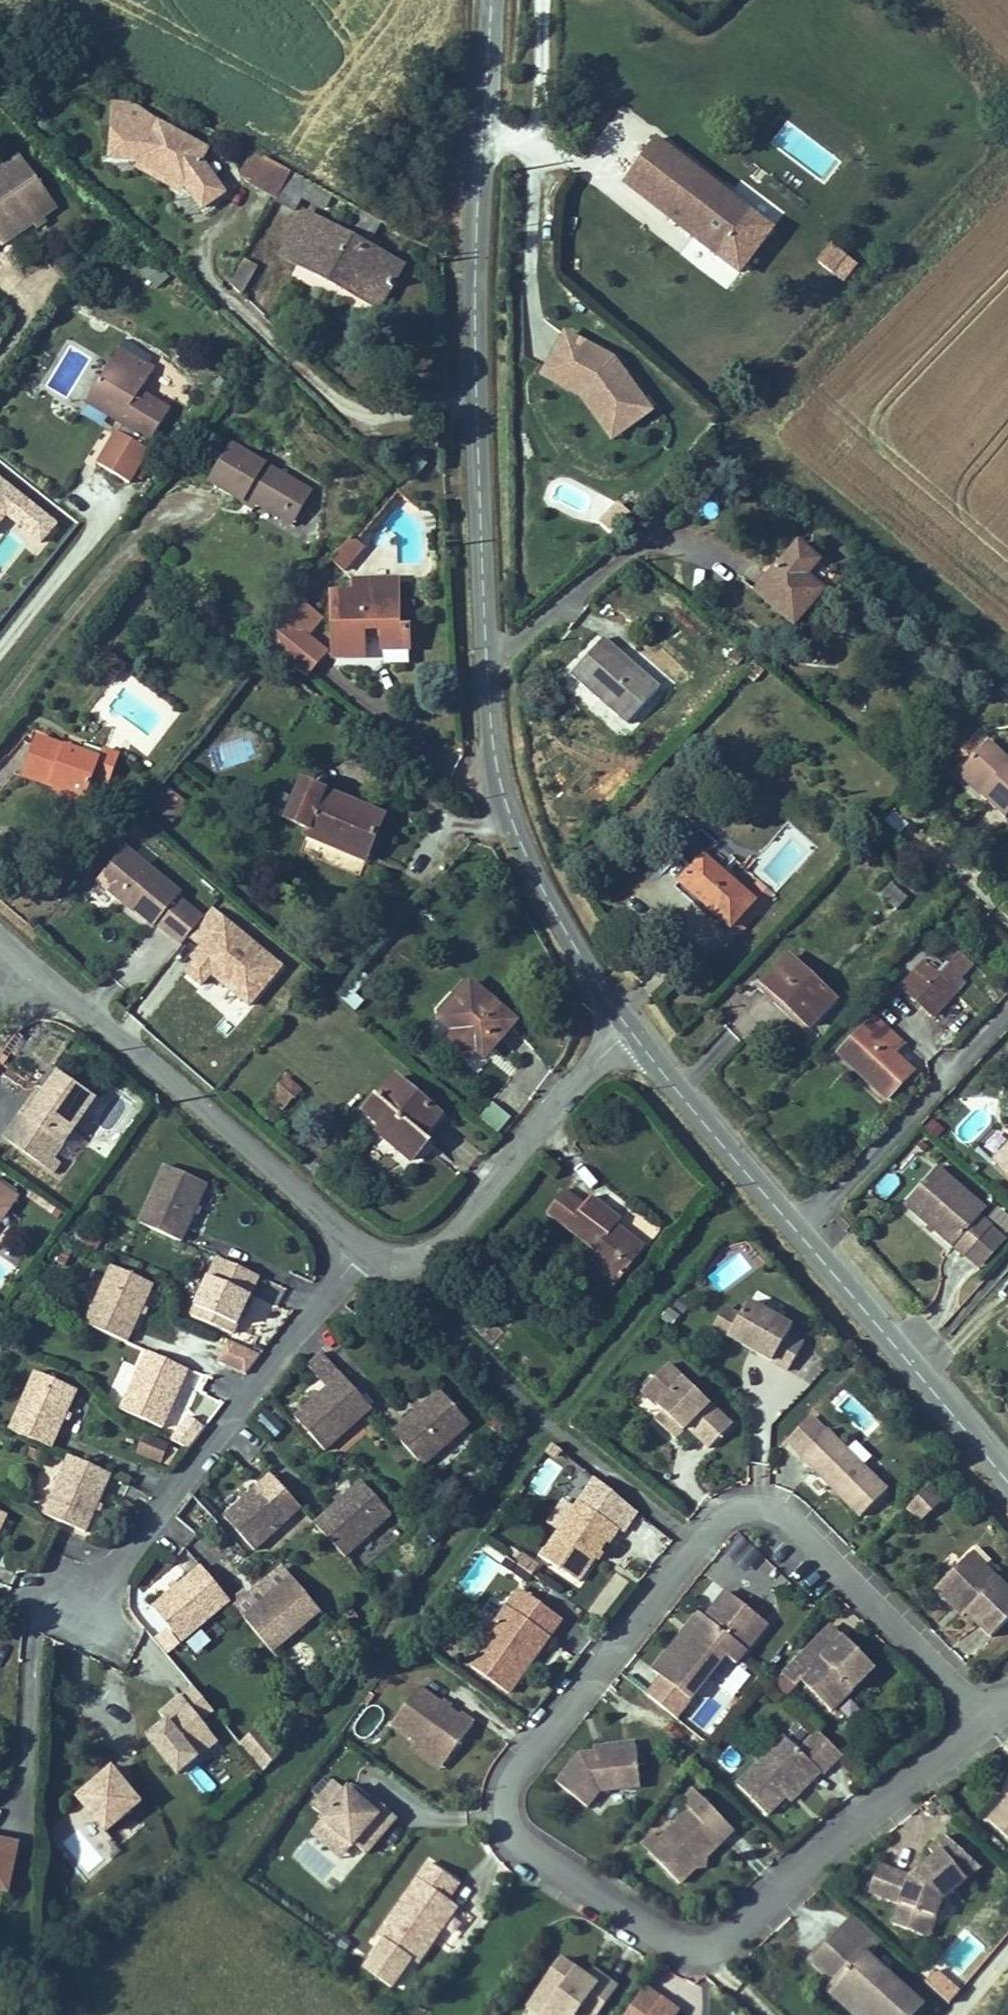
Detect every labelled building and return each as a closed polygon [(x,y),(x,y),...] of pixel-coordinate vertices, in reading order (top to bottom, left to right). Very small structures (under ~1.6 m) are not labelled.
[(130,102),(129,107),(129,119),(153,125),(156,119),(130,102)] [(199,155),(204,145),(156,119),(153,125),(129,119),(129,107),(111,106),(107,159),(139,161),(181,183),(183,180),(187,182),(185,186),(186,186),(203,209),(226,191),(203,157),(199,155)] [(770,223),(655,133),(619,180),(730,268),(770,223)] [(203,157),(208,147),(204,145),(199,155),(203,157)] [(253,183),(266,159),(254,152),(241,176),(253,183)] [(0,183),(0,214),(20,241),(23,245),(79,205),(42,154),(0,183)] [(276,197),(290,172),(266,159),(253,183),(252,184),(276,197)] [(181,183),(139,161),(135,168),(183,193),(186,186),(185,186),(181,183)] [(315,185),(290,172),(276,197),(275,200),(293,210),(301,196),(307,199),(315,185)] [(323,208),(331,194),(315,185),(307,199),(323,208)] [(373,304),(397,260),(301,210),(278,254),(373,304)] [(372,233),(379,220),(364,212),(357,225),(372,233)] [(0,214),(0,255),(20,241),(0,214)] [(653,219),(645,231),(731,287),(739,275),(653,219)] [(240,295),(256,266),(245,260),(230,285),(240,295)] [(618,351),(563,327),(537,377),(582,396),(611,436),(656,406),(618,351)] [(195,405),(161,386),(175,363),(142,344),(113,394),(147,412),(141,423),(175,441),(195,405)] [(113,394),(107,404),(141,423),(147,412),(113,394)] [(94,466),(130,485),(149,450),(113,431),(94,466)] [(259,517),(263,509),(298,528),(320,489),(250,449),(223,496),(259,517)] [(5,518),(43,546),(60,523),(0,479),(0,525),(5,518)] [(330,564),(345,574),(363,546),(348,537),(330,564)] [(372,540),(351,567),(364,578),(386,551),(372,540)] [(838,602),(822,587),(835,571),(811,549),(769,596),(811,632),(838,602)] [(421,638),(413,638),(414,589),(371,587),(370,602),(345,602),(345,669),(370,669),(371,648),(389,648),(390,668),(421,668),(421,638)] [(326,618),(318,611),(282,659),(303,676),(329,640),(326,618)] [(640,732),(674,692),(615,642),(581,681),(640,732)] [(1007,813),(1007,752),(986,733),(963,760),(995,787),(988,795),(1007,813)] [(125,769),(57,744),(41,788),(109,812),(116,793),(131,798),(142,770),(126,764),(125,769)] [(963,760),(956,768),(988,795),(995,787),(963,760)] [(164,789),(151,814),(172,824),(184,798),(164,789)] [(402,831),(318,798),(299,846),(383,879),(402,831)] [(891,811),(882,824),(900,837),(909,824),(891,811)] [(182,889),(126,845),(94,885),(150,930),(154,925),(180,945),(203,916),(177,896),(182,889)] [(740,936),(766,909),(714,859),(689,887),(740,936)] [(894,911),(907,898),(891,883),(879,896),(894,911)] [(813,1035),(840,1007),(795,962),(767,990),(813,1035)] [(963,996),(958,990),(968,977),(954,964),(944,976),(931,964),(906,991),(939,1023),(963,996)] [(483,1057),(514,1018),(471,981),(439,1019),(453,1031),(443,1043),(465,1061),(475,1050),(483,1057)] [(920,1082),(899,1062),(911,1049),(882,1021),(840,1064),(891,1114),(920,1082)] [(88,1172),(139,1103),(104,1076),(88,1096),(72,1118),(65,1112),(44,1139),(88,1172)] [(430,1144),(420,1136),(437,1115),(393,1078),(354,1123),(410,1168),(430,1144)] [(292,1094),(280,1083),(263,1103),(276,1114),(292,1094)] [(72,1118),(88,1096),(81,1090),(65,1112),(72,1118)] [(491,1102),(477,1118),(497,1134),(511,1118),(491,1102)] [(206,1186),(165,1167),(139,1225),(180,1244),(206,1186)] [(1007,1224),(1007,1223),(996,1213),(975,1195),(980,1189),(954,1167),(922,1204),(981,1256),(1007,1224)] [(15,1192),(0,1181),(0,1222),(16,1234),(35,1206),(42,1211),(53,1195),(26,1176),(15,1192)] [(1001,1207),(980,1189),(975,1195),(996,1213),(1001,1207)] [(609,1227),(616,1218),(588,1197),(581,1205),(561,1190),(543,1214),(593,1252),(584,1264),(615,1288),(646,1247),(632,1236),(628,1242),(609,1227)] [(981,1256),(994,1267),(1007,1252),(1007,1224),(981,1256)] [(258,1279),(217,1260),(189,1318),(230,1337),(258,1279)] [(152,1285),(110,1267),(83,1325),(125,1343),(152,1285)] [(807,1321),(765,1296),(757,1309),(745,1328),(802,1364),(818,1339),(802,1329),(807,1321)] [(757,1309),(743,1301),(731,1320),(745,1328),(757,1309)] [(177,1325),(169,1347),(247,1377),(255,1355),(177,1325)] [(185,1372),(144,1353),(117,1411),(159,1430),(185,1372)] [(744,1414),(683,1353),(657,1379),(677,1400),(670,1408),(688,1426),(704,1411),(725,1432),(744,1414)] [(74,1390),(33,1372),(6,1429),(47,1448),(74,1390)] [(372,1410),(342,1376),(294,1418),(324,1452),(372,1410)] [(470,1427),(440,1393),(392,1434),(422,1468),(470,1427)] [(174,1442),(191,1449),(201,1424),(183,1417),(174,1442)] [(899,1486),(839,1424),(813,1450),(873,1512),(899,1486)] [(170,1468),(176,1448),(142,1436),(136,1456),(170,1468)] [(107,1475),(66,1456),(39,1515),(81,1533),(107,1475)] [(527,1488),(544,1498),(563,1466),(546,1456),(527,1488)] [(300,1509),(270,1475),(222,1517),(252,1551),(300,1509)] [(390,1516),(360,1482),(313,1525),(343,1558),(390,1516)] [(940,1483),(920,1502),(932,1515),(952,1495),(940,1483)] [(631,1520),(593,1493),(555,1546),(591,1571),(619,1532),(621,1534),(631,1520)] [(512,1547),(499,1568),(525,1584),(537,1563),(512,1547)] [(980,1549),(972,1557),(984,1571),(993,1562),(980,1549)] [(972,1557),(945,1583),(962,1601),(965,1597),(975,1607),(998,1632),(1007,1623),(1007,1578),(993,1562),(984,1571),(972,1557)] [(228,1601),(199,1566),(150,1606),(179,1641),(228,1601)] [(318,1612),(289,1577),(241,1617),(269,1652),(318,1612)] [(573,1608),(533,1578),(480,1650),(520,1679),(573,1608)] [(740,1584),(719,1610),(703,1629),(697,1623),(666,1660),(701,1690),(737,1647),(747,1655),(766,1632),(753,1621),(766,1606),(740,1584)] [(965,1597),(962,1601),(971,1611),(975,1607),(965,1597)] [(719,1610),(712,1604),(697,1623),(703,1629),(719,1610)] [(779,1616),(766,1606),(753,1621),(766,1632),(779,1616)] [(853,1631),(841,1619),(816,1645),(828,1657),(853,1631)] [(828,1657),(816,1645),(795,1668),(807,1680),(813,1674),(842,1703),(884,1660),(853,1631),(828,1657)] [(197,1633),(182,1645),(191,1657),(207,1645),(197,1633)] [(432,1671),(405,1706),(428,1724),(457,1746),(485,1708),(472,1699),(471,1701),(432,1671)] [(174,1774),(215,1740),(201,1724),(215,1713),(191,1685),(159,1712),(165,1719),(143,1737),(174,1774)] [(793,1728),(746,1774),(775,1804),(793,1786),(810,1770),(815,1774),(827,1762),(829,1764),(850,1744),(827,1721),(807,1741),(793,1728)] [(428,1724),(422,1732),(451,1753),(457,1746),(428,1724)] [(239,1746),(263,1770),(281,1751),(257,1728),(239,1746)] [(606,1741),(590,1742),(567,1770),(596,1794),(609,1778),(649,1774),(645,1732),(629,1734),(629,1738),(606,1741)] [(334,1800),(332,1802),(361,1829),(364,1827),(374,1836),(406,1802),(384,1782),(380,1785),(377,1789),(359,1773),(357,1775),(346,1766),(324,1790),(334,1800)] [(106,1834),(140,1804),(108,1767),(74,1798),(106,1834)] [(363,1769),(359,1773),(377,1789),(380,1785),(363,1769)] [(810,1770),(793,1786),(797,1791),(815,1774),(810,1770)] [(701,1779),(688,1792),(696,1800),(709,1788),(701,1779)] [(696,1800),(655,1839),(686,1871),(700,1858),(700,1847),(711,1847),(740,1820),(709,1788),(696,1800)] [(1007,1830),(1007,1800),(993,1816),(1007,1830)] [(332,1802),(321,1814),(351,1841),(361,1829),(332,1802)] [(986,1863),(951,1830),(937,1846),(944,1852),(922,1875),(891,1861),(879,1888),(909,1901),(901,1920),(923,1929),(931,1910),(944,1916),(952,1899),(986,1863)] [(19,1841),(0,1838),(0,1893),(10,1894),(19,1841)] [(711,1847),(700,1847),(700,1858),(711,1858),(711,1847)] [(437,1849),(385,1921),(422,1948),(462,1893),(453,1886),(464,1870),(437,1849)] [(436,1940),(452,1950),(472,1916),(457,1907),(436,1940)] [(944,1916),(931,1910),(923,1929),(936,1935),(944,1916)] [(861,1911),(847,1925),(872,1949),(886,1934),(861,1911)] [(820,1954),(842,1974),(871,2002),(866,2007),(874,2014),(910,2014),(925,1999),(872,1949),(847,1925),(820,1954)] [(564,1948),(537,1985),(551,1995),(545,2003),(542,2006),(554,2014),(570,2014),(582,1999),(595,2009),(619,1977),(605,1966),(599,1974),(589,1966),(564,1948)] [(605,1966),(595,1959),(589,1966),(599,1974),(605,1966)] [(871,2002),(842,1974),(832,1985),(861,2012),(866,2007),(871,2002)] [(551,1995),(537,1985),(531,1993),(545,2003),(551,1995)] [(666,1989),(647,2014),(674,2014),(683,2002),(666,1989)]
